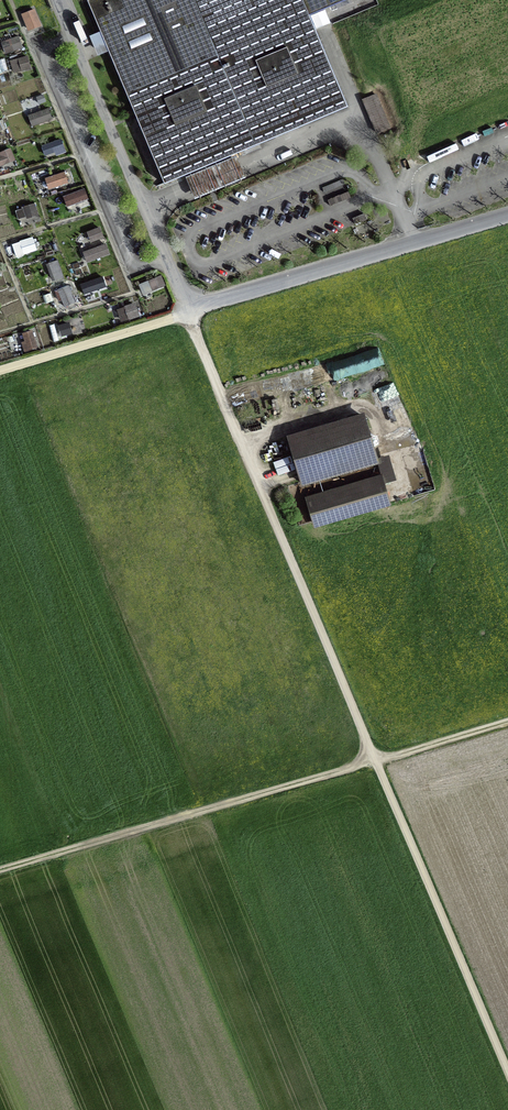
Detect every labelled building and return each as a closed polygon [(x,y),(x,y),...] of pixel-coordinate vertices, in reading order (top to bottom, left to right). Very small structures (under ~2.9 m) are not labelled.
[(87,0),(100,31),(89,36),(98,56),(109,51),(164,184),(185,176),(190,189),(195,199),(245,177),(241,167),(235,154),(348,107),(309,15),(344,0),(88,0),(87,0)] [(29,31),(41,26),(34,10),(22,16),(29,31)] [(1,43),(5,55),(23,49),(19,36),(1,43)] [(14,74),(31,69),(27,56),(10,61),(14,74)] [(391,129),(376,94),(361,100),(376,136),(391,129)] [(52,120),(48,109),(28,116),(32,128),(52,120)] [(65,153),(61,140),(41,146),(44,157),(55,153),(56,156),(65,153)] [(5,165),(6,168),(15,164),(14,162),(16,161),(11,149),(0,153),(0,167),(5,165)] [(49,191),(69,184),(64,172),(44,179),(49,191)] [(322,189),(324,194),(345,184),(343,179),(322,189)] [(84,189),(62,197),(66,208),(88,200),(84,189)] [(351,198),(348,192),(328,201),(330,207),(351,198)] [(323,205),(318,194),(310,197),(315,208),(323,205)] [(27,220),(39,217),(35,204),(21,208),(22,209),(15,212),(18,221),(26,218),(27,220)] [(364,214),(352,219),(355,225),(367,220),(364,214)] [(87,232),(91,244),(104,239),(100,228),(87,232)] [(82,253),(86,264),(110,255),(105,244),(82,253)] [(53,282),(64,278),(58,261),(46,265),(53,282)] [(143,296),(165,287),(161,276),(139,285),(143,296)] [(106,288),(103,277),(80,285),(84,296),(106,288)] [(68,286),(57,291),(64,308),(76,303),(68,286)] [(129,321),(140,318),(135,303),(124,307),(124,308),(116,311),(121,323),(128,320),(129,321)] [(61,338),(72,335),(70,326),(73,325),(72,322),(58,326),(61,338)] [(24,353),(38,349),(35,338),(36,338),(35,334),(34,335),(32,331),(22,334),(24,342),(21,343),(24,353)] [(365,413),(286,436),(301,487),(380,464),(365,413)] [(382,474),(304,497),(314,528),(392,505),(382,474)]
